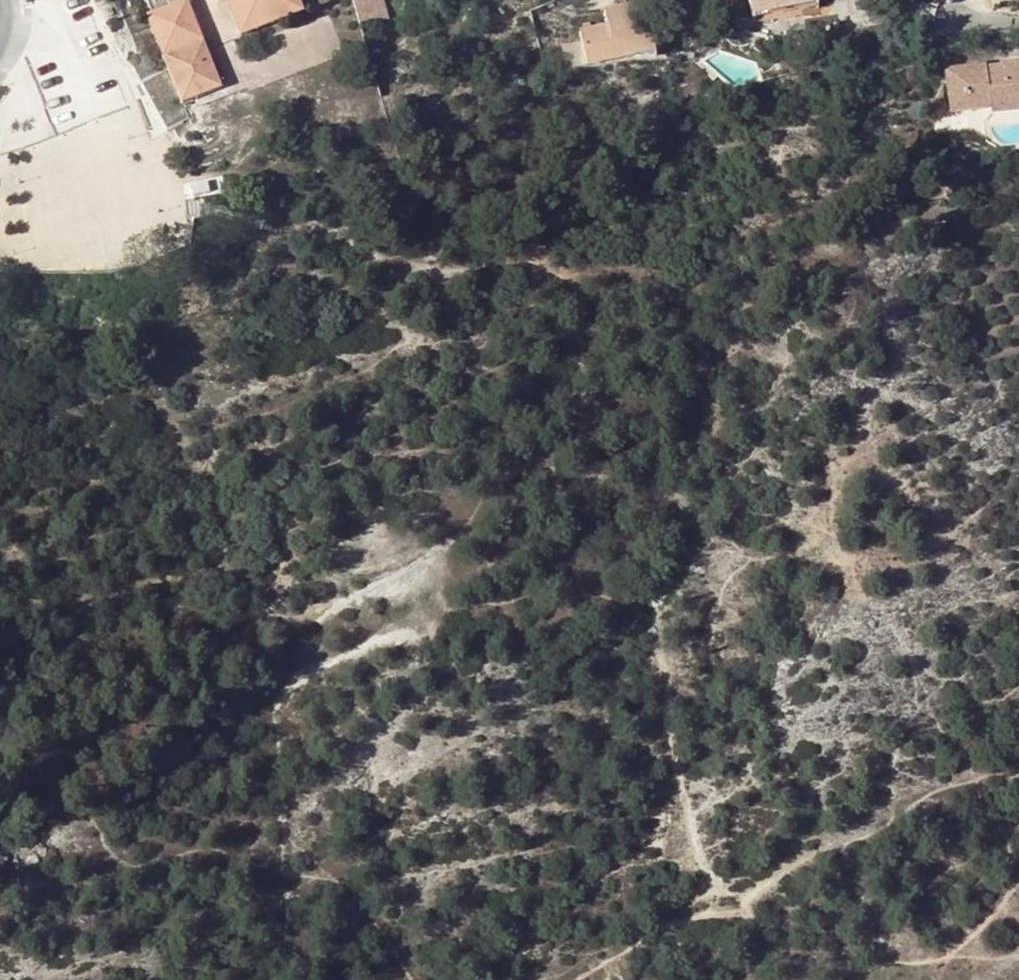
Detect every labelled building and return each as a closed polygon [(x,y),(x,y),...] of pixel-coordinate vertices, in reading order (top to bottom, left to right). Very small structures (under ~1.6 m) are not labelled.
[(152,15),(146,17),(168,68),(182,104),(221,88),(186,1),(187,0),(146,0),(152,15)] [(241,36),(303,11),(298,0),(226,0),(241,36)] [(361,30),(388,22),(382,0),(352,0),(356,13),(361,30)] [(751,21),(817,9),(815,2),(824,0),(747,0),(751,21)] [(643,5),(603,12),(605,28),(579,34),(581,46),(563,51),(567,75),(633,61),(634,64),(653,61),(643,5)] [(155,113),(164,131),(188,119),(182,104),(168,68),(164,70),(159,61),(136,73),(137,77),(155,113)] [(947,70),(950,96),(990,92),(992,111),(992,115),(1018,112),(1018,63),(1018,66),(988,69),(988,66),(947,70)] [(950,96),(952,115),(992,111),(990,92),(950,96)]
